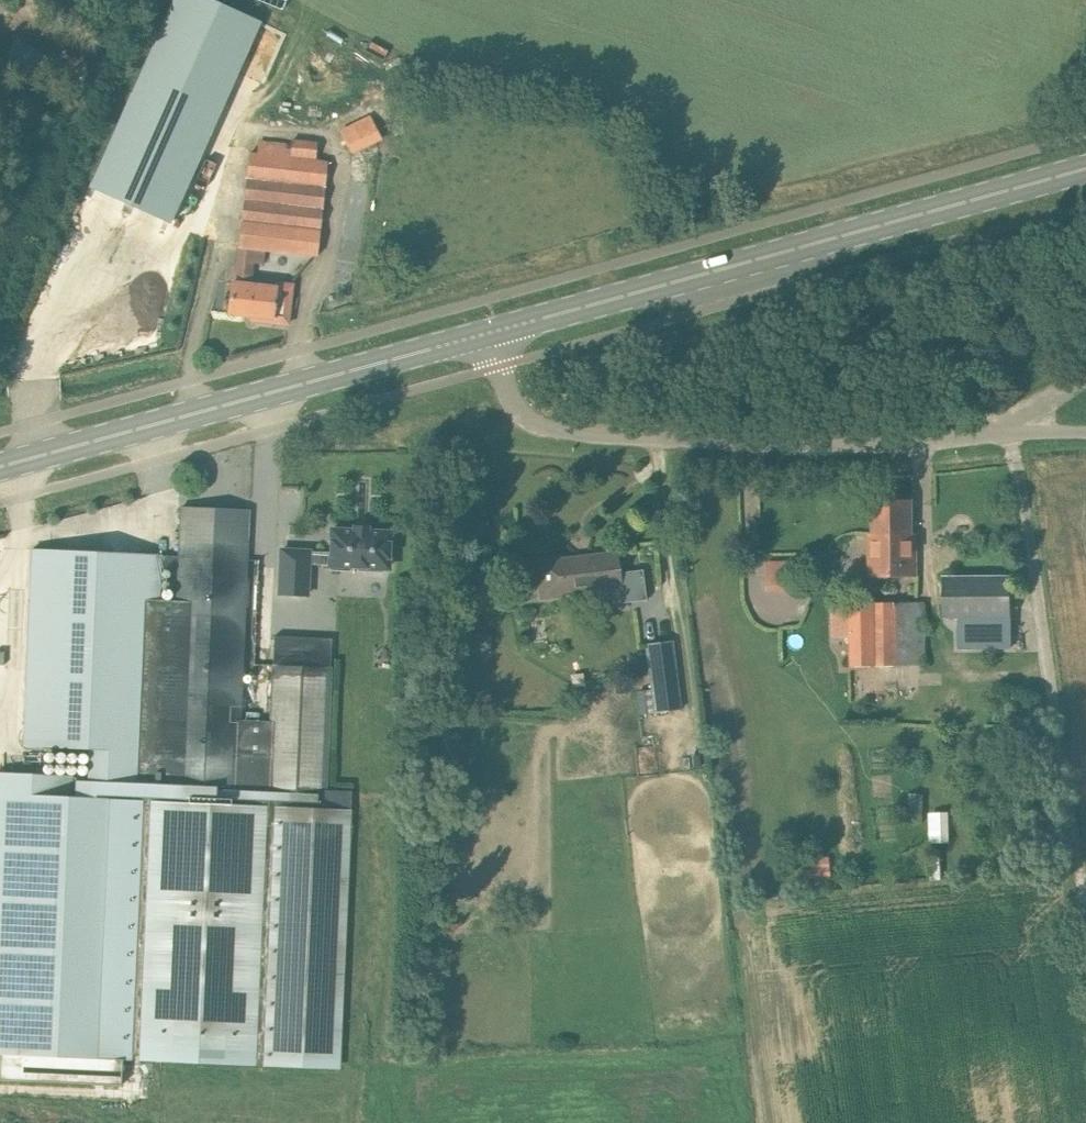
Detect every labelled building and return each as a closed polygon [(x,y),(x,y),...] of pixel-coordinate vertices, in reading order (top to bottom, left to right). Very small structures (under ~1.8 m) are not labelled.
[(259,21),(212,0),(173,0),(90,186),(171,222),(259,21)] [(384,140),(371,114),(340,130),(353,156),(384,140)] [(315,158),(317,141),(291,138),(290,149),(258,145),(257,151),(249,150),(232,281),(229,312),(256,316),(256,319),(290,323),(295,283),(276,281),(275,286),(252,284),(255,263),(265,265),(267,250),(317,256),(328,160),(315,158)] [(912,547),(911,500),(873,500),(873,543),(868,543),(869,575),(917,575),(916,546),(912,547)] [(121,1086),(123,1055),(338,1063),(350,791),(324,789),(332,665),(272,664),(268,756),(240,755),(251,510),(181,507),(179,556),(32,549),(23,745),(89,748),(88,779),(71,779),(0,775),(0,1080),(121,1086)] [(384,566),(389,566),(390,531),(331,528),(331,551),(282,549),(280,592),(310,594),(311,563),(330,564),(330,568),(352,569),(352,565),(366,565),(371,571),(382,572),(384,566)] [(565,594),(622,588),(617,550),(561,556),(561,554),(534,558),(537,585),(563,582),(565,594)] [(800,592),(799,561),(766,562),(766,594),(800,592)] [(1012,644),(1012,575),(944,575),(945,618),(962,618),(962,645),(1012,644)] [(926,664),(925,601),(849,602),(850,665),(926,664)] [(470,625),(454,627),(452,627),(454,642),(454,643),(472,640),(470,625)] [(330,663),(330,636),(272,635),(272,662),(330,663)] [(637,716),(653,714),(681,710),(673,641),(644,645),(650,691),(634,693),(637,716)] [(928,812),(929,843),(953,842),(952,812),(928,812)] [(816,888),(832,887),(830,856),(814,858),(816,888)]
